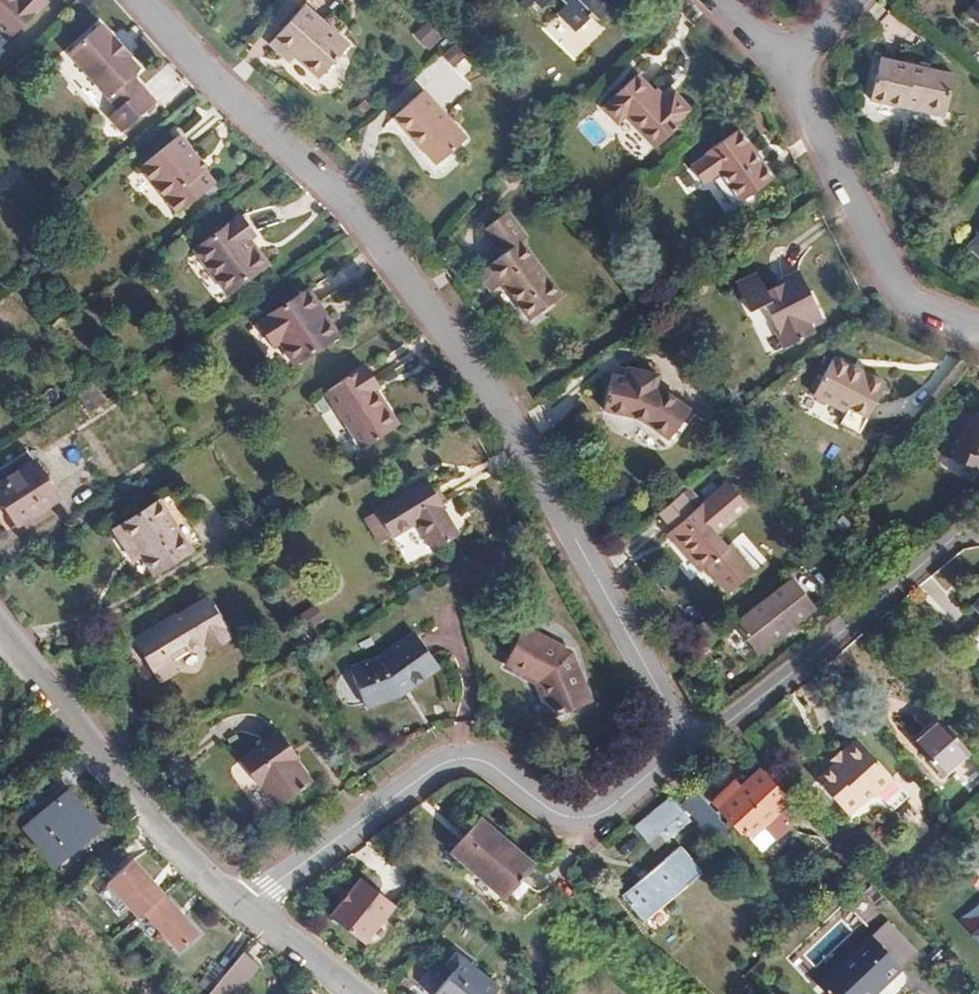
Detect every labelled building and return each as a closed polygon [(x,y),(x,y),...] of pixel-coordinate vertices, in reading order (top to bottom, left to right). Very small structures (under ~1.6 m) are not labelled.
[(9,37),(42,1),(41,0),(0,0),(0,28),(9,37)] [(566,2),(557,10),(575,28),(592,12),(597,17),(613,0),(564,0),(566,2)] [(964,12),(978,27),(978,0),(975,0),(964,12)] [(292,59),(290,62),(317,86),(319,84),(341,103),(368,72),(319,29),(310,39),(288,20),(270,40),(292,59)] [(101,25),(70,53),(108,96),(129,77),(139,68),(128,56),(131,53),(114,34),(111,37),(101,25)] [(413,37),(428,50),(439,37),(424,25),(413,37)] [(952,76),(879,57),(867,103),(902,113),(904,107),(941,117),(952,76)] [(638,77),(635,73),(600,105),(603,108),(638,77)] [(140,89),(129,77),(108,96),(119,108),(140,89)] [(615,122),(624,114),(654,148),(681,124),(678,121),(689,111),(674,93),(663,104),(638,77),(603,108),(615,122)] [(144,86),(140,89),(119,108),(109,116),(122,131),(157,100),(144,86)] [(421,92),(393,117),(436,164),(464,140),(421,92)] [(704,151),(707,155),(691,168),(703,183),(719,171),(741,200),(773,176),(736,128),(704,151)] [(199,157),(179,133),(141,165),(166,195),(202,167),(196,159),(199,157)] [(214,181),(202,167),(166,195),(168,198),(174,193),(184,205),(214,181)] [(174,193),(168,198),(178,210),(184,205),(174,193)] [(499,254),(474,272),(488,291),(501,282),(529,318),(560,295),(518,240),(523,235),(504,210),(480,228),(499,254)] [(240,216),(196,249),(228,292),(264,265),(245,239),(252,234),(240,216)] [(973,232),(976,235),(965,247),(978,261),(978,226),(973,232)] [(786,254),(730,280),(764,353),(820,328),(786,254)] [(313,309),(311,311),(320,326),(328,321),(309,292),(304,296),(313,309)] [(304,296),(258,327),(274,352),(282,347),(298,371),(342,341),(328,321),(320,326),(311,311),(313,309),(304,296)] [(891,378),(846,346),(821,380),(850,401),(843,411),(860,423),(891,378)] [(656,362),(643,356),(638,364),(651,371),(656,362)] [(626,358),(611,388),(635,401),(644,408),(660,430),(689,411),(673,388),(666,382),(672,370),(656,362),(651,371),(638,364),(626,358)] [(366,366),(329,389),(365,446),(397,425),(385,405),(382,406),(371,390),(379,385),(366,366)] [(92,384),(77,394),(87,411),(103,401),(92,384)] [(957,412),(944,445),(959,450),(954,463),(971,470),(976,457),(978,459),(978,421),(957,412)] [(959,450),(944,445),(939,457),(954,463),(959,450)] [(0,467),(0,497),(19,525),(58,498),(26,451),(0,467)] [(425,480),(374,511),(390,537),(416,522),(433,550),(457,536),(439,507),(442,505),(425,480)] [(678,493),(657,512),(676,534),(670,538),(685,556),(691,550),(726,592),(752,570),(728,542),(724,545),(713,532),(747,503),(726,480),(693,509),(678,493)] [(161,499),(118,527),(128,544),(136,539),(157,572),(193,549),(161,499)] [(969,610),(978,620),(978,577),(959,594),(972,608),(969,610)] [(809,609),(794,592),(735,639),(753,655),(809,609)] [(165,624),(164,622),(133,641),(159,683),(176,673),(170,663),(204,641),(209,650),(229,638),(205,599),(165,624)] [(525,635),(506,671),(537,687),(550,720),(588,704),(569,657),(525,635)] [(380,660),(349,672),(364,710),(400,696),(437,669),(414,636),(380,660)] [(965,750),(938,719),(911,742),(938,772),(965,750)] [(834,744),(826,751),(856,784),(858,782),(866,782),(882,767),(846,726),(831,740),(834,744)] [(281,736),(240,764),(256,788),(261,785),(278,809),(310,786),(286,753),(290,750),(281,736)] [(831,740),(829,738),(820,745),(826,751),(834,744),(831,740)] [(820,745),(818,747),(824,753),(826,751),(820,745)] [(824,753),(808,768),(840,804),(853,792),(851,789),(856,784),(826,751),(824,753)] [(788,799),(761,771),(722,808),(749,836),(788,799)] [(688,821),(668,797),(633,825),(646,841),(661,829),(665,834),(672,828),(675,831),(688,821)] [(110,832),(81,799),(36,837),(66,870),(110,832)] [(475,820),(456,843),(512,888),(530,866),(475,820)] [(456,843),(448,853),(503,899),(512,888),(456,843)] [(663,857),(665,860),(620,897),(642,921),(686,885),(688,887),(703,874),(678,845),(663,857)] [(157,916),(177,897),(145,864),(125,884),(115,873),(95,892),(105,903),(120,888),(152,921),(157,916)] [(342,900),(330,914),(376,953),(396,929),(383,918),(394,904),(361,877),(348,892),(345,889),(339,897),(342,900)] [(214,935),(177,897),(157,916),(194,954),(214,935)] [(978,942),(978,916),(966,927),(978,942)] [(837,966),(865,993),(873,993),(900,970),(869,936),(837,966)] [(456,952),(445,965),(453,971),(434,993),(493,993),(499,986),(456,952)] [(234,986),(251,967),(239,956),(222,975),(234,986)] [(260,957),(251,967),(234,986),(227,993),(253,993),(275,970),(260,957)] [(818,984),(827,993),(865,993),(837,966),(818,984)]
